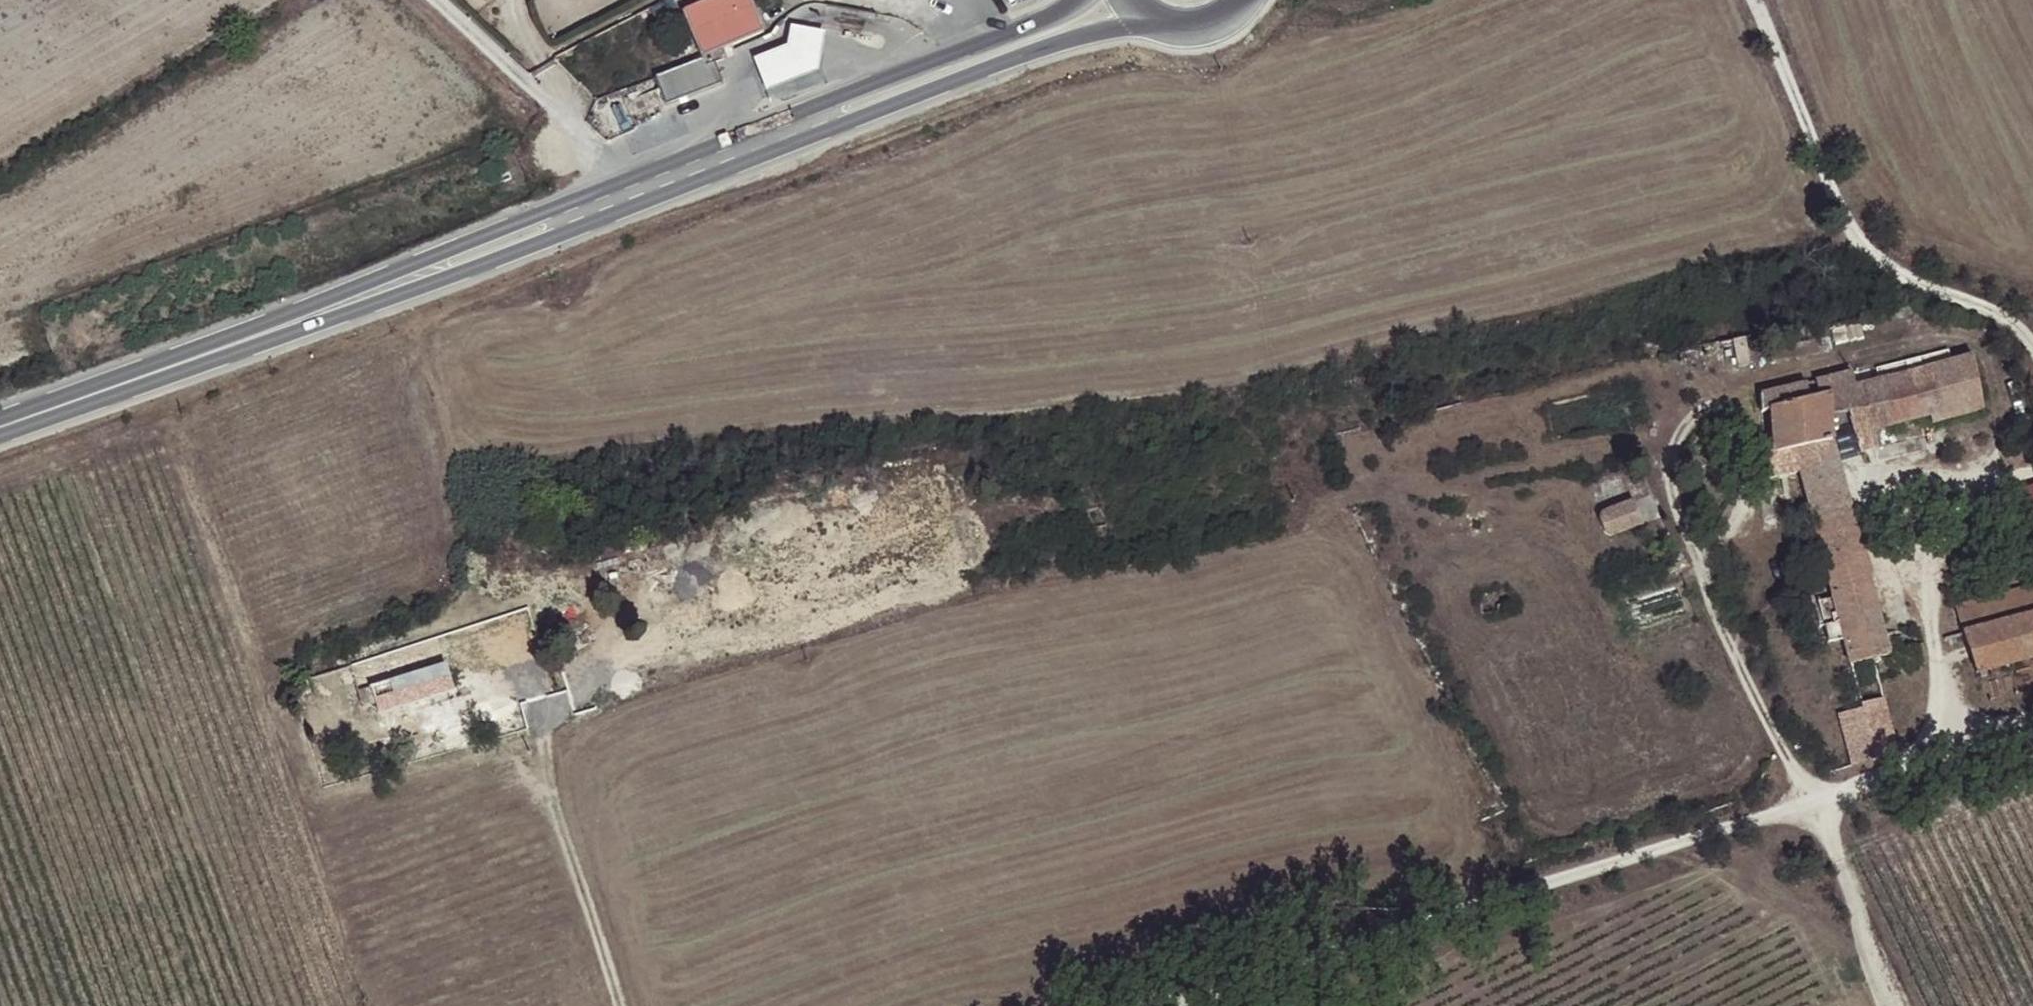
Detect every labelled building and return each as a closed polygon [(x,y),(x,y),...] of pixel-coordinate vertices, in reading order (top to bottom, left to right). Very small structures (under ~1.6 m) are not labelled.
[(698,49),(701,57),(763,31),(750,0),(706,0),(682,11),(698,49)] [(831,42),(796,36),(793,56),(758,69),(771,103),(823,83),(831,42)] [(705,66),(703,59),(655,77),(665,106),(722,83),(715,62),(705,66)] [(1942,413),(1944,423),(1984,412),(1974,359),(1855,385),(1853,372),(1760,393),(1761,411),(1770,410),(1774,452),(1762,455),(1763,480),(1800,472),(1834,598),(1818,601),(1828,641),(1843,638),(1850,665),(1890,654),(1833,444),(1831,416),(1849,413),(1860,453),(1875,450),(1870,432),(1929,416),(1942,413)] [(1932,426),(1944,423),(1942,413),(1929,416),(1932,426)] [(2020,430),(2031,465),(2032,464),(2032,427),(2020,430)] [(1601,535),(1642,526),(1636,500),(1595,509),(1601,535)] [(2032,614),(2032,585),(1982,599),(1991,625),(2032,614)] [(1991,625),(1982,599),(1955,606),(1976,674),(1981,672),(2032,658),(2032,614),(1991,625)] [(1981,672),(1992,704),(2032,693),(2032,658),(1981,672)] [(454,690),(445,664),(371,687),(372,688),(358,692),(362,708),(374,703),(378,714),(454,690)] [(1890,723),(1884,700),(1861,705),(1867,730),(1890,723)]
